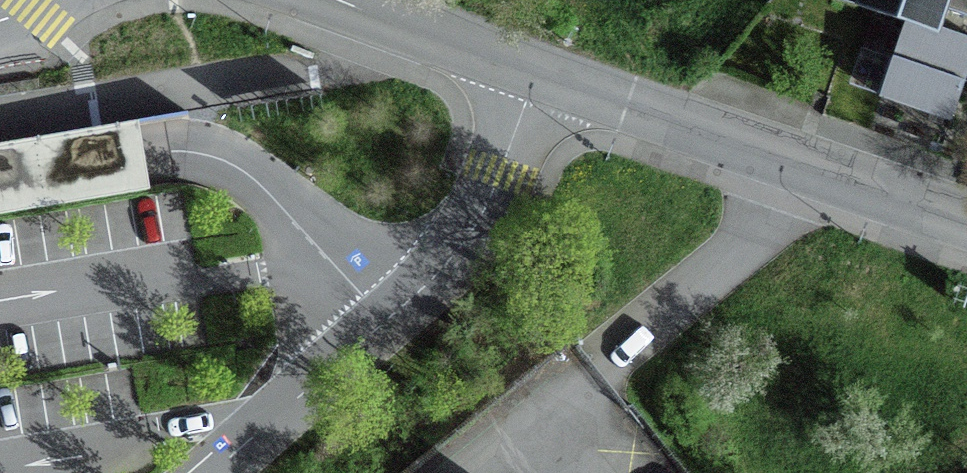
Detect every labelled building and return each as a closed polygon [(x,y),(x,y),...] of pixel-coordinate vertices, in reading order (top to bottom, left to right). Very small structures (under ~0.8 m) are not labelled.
[(856,8),(895,21),(890,36),(928,49),(944,0),(859,0),(856,8)] [(0,150),(0,221),(13,219),(39,215),(65,210),(78,208),(104,204),(130,199),(150,196),(138,127),(0,150)]
